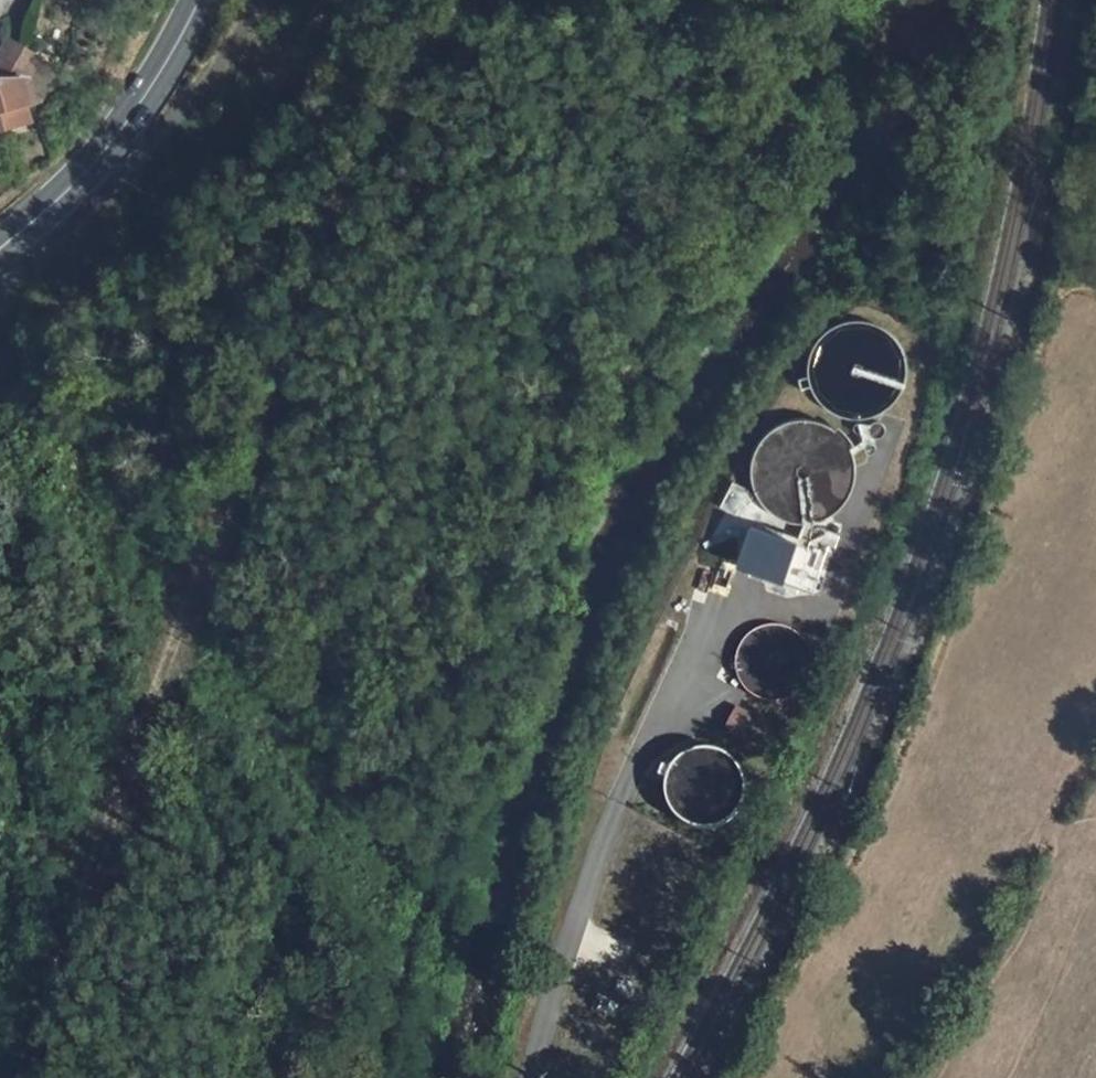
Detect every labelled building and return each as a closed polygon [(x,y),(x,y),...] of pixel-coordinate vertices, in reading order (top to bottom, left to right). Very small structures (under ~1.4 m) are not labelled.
[(28,116),(26,96),(26,83),(49,56),(21,35),(0,60),(0,119),(28,116)] [(747,527),(731,571),(779,588),(795,544),(747,527)] [(735,707),(725,724),(760,743),(769,725),(735,707)]
